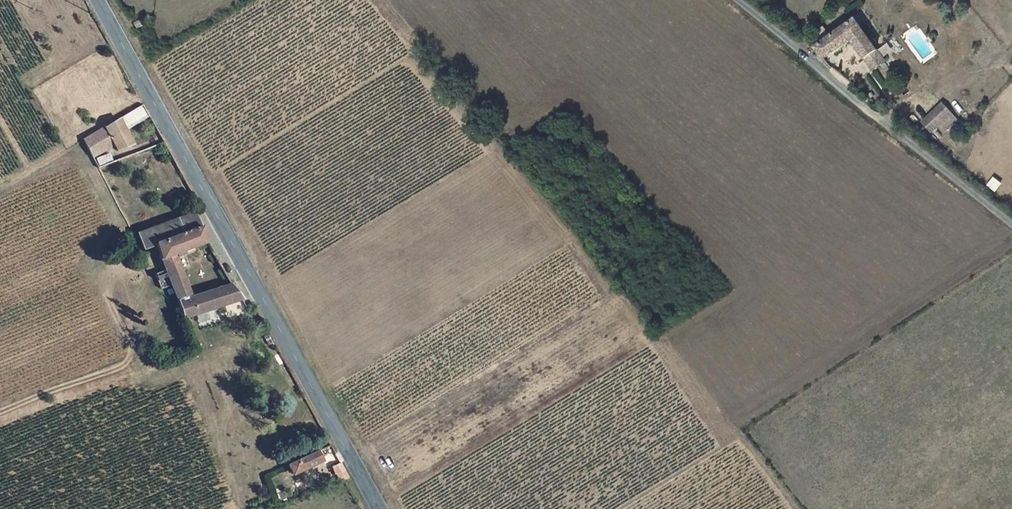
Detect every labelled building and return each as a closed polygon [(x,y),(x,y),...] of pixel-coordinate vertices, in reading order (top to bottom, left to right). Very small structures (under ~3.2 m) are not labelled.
[(844,34),(866,62),(879,54),(846,12),(807,41),(817,54),(844,34)] [(953,111),(939,96),(919,112),(928,124),(936,117),(940,122),(953,111)] [(144,105),(123,119),(130,132),(151,119),(144,105)] [(107,128),(110,133),(86,147),(93,160),(116,147),(119,153),(135,144),(130,132),(123,119),(107,128)] [(987,184),(995,191),(1002,183),(994,176),(987,184)] [(158,231),(189,220),(183,205),(125,227),(128,236),(130,241),(143,237),(158,231)] [(189,220),(158,231),(164,246),(165,246),(194,234),(189,220)] [(158,231),(143,237),(149,253),(150,255),(148,260),(153,271),(158,271),(165,294),(179,289),(163,246),(164,246),(158,231)] [(179,289),(165,294),(170,311),(228,290),(219,274),(183,288),(179,289)] [(274,458),(283,471),(309,455),(302,442),(274,458)] [(322,459),(325,465),(331,463),(327,456),(322,459)] [(343,463),(333,466),(338,480),(348,477),(343,463)]
